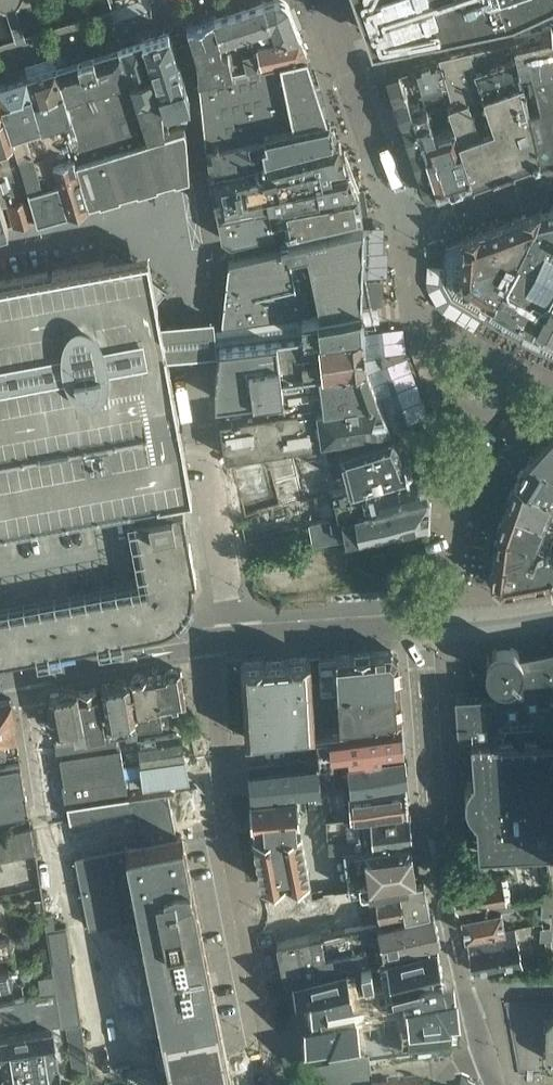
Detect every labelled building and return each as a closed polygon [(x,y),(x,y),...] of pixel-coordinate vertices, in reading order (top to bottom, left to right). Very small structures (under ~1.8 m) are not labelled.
[(300,34),(288,3),(285,0),(266,0),(263,1),(277,38),(300,34)] [(371,39),(410,31),(411,34),(435,29),(434,26),(512,8),(530,0),(358,0),(371,39)] [(263,1),(214,16),(223,49),(228,48),(277,38),(263,1)] [(195,45),(198,55),(223,49),(214,16),(214,15),(187,24),(193,41),(194,45),(195,45)] [(513,35),(540,153),(552,150),(552,33),(551,26),(513,35)] [(142,38),(119,46),(161,183),(164,182),(164,183),(169,181),(175,179),(175,180),(190,175),(186,132),(185,126),(186,126),(187,126),(190,98),(173,45),(173,44),(172,44),(170,35),(170,34),(168,35),(165,32),(164,31),(163,32),(142,38),(141,38),(142,38)] [(228,48),(234,69),(307,52),(300,34),(277,38),(228,48)] [(455,124),(472,176),(534,155),(540,153),(513,35),(468,45),(439,52),(451,93),(454,102),(448,104),(451,113),(455,124)] [(119,46),(78,58),(120,195),(158,184),(161,183),(119,46)] [(198,55),(199,76),(234,69),(228,48),(223,49),(198,55)] [(199,76),(206,146),(259,135),(259,131),(328,117),(307,53),(307,52),(234,69),(199,76)] [(426,101),(439,97),(451,93),(439,52),(420,59),(418,63),(414,65),(413,64),(405,67),(413,92),(422,90),(426,101)] [(56,65),(75,133),(70,135),(89,200),(94,198),(96,202),(100,201),(120,195),(78,58),(56,65)] [(56,65),(26,74),(68,209),(68,210),(90,204),(91,204),(89,200),(70,135),(75,133),(56,65)] [(425,194),(438,189),(411,107),(399,69),(386,73),(425,194)] [(26,74),(25,74),(0,82),(0,187),(13,225),(38,218),(68,209),(26,74)] [(420,104),(411,107),(438,189),(472,176),(455,124),(434,130),(427,108),(424,109),(423,106),(421,107),(420,104)] [(210,170),(211,170),(262,158),(262,155),(335,138),(332,123),(329,124),(328,117),(259,131),(259,135),(206,146),(210,170)] [(217,210),(217,211),(282,200),(358,188),(348,166),(349,166),(348,165),(346,166),(342,152),(344,152),(343,150),(342,150),(340,140),(335,138),(262,155),(262,158),(211,170),(212,176),(211,176),(211,177),(212,177),(214,187),(213,187),(213,188),(214,188),(215,194),(214,194),(215,195),(217,194),(219,209),(217,210)] [(282,200),(217,211),(217,212),(218,218),(219,218),(220,224),(220,227),(221,234),(222,237),(223,237),(223,235),(225,235),(231,240),(231,241),(230,242),(230,243),(234,242),(240,241),(243,240),(249,238),(249,239),(252,238),(258,236),(262,236),(261,236),(268,234),(274,233),(274,232),(273,232),(272,226),(286,222),(288,230),(362,215),(358,188),(282,200)] [(9,227),(8,226),(0,202),(0,230),(9,227)] [(531,325),(552,280),(552,206),(539,209),(532,224),(519,249),(492,302),(487,312),(491,314),(488,317),(519,335),(521,332),(525,334),(531,325)] [(463,237),(462,241),(446,247),(445,267),(461,268),(469,270),(519,249),(532,224),(529,222),(526,214),(463,237)] [(225,322),(277,315),(361,303),(363,224),(360,224),(288,239),(289,240),(286,240),(282,246),(282,249),(230,261),(223,322),(225,322)] [(192,489),(191,486),(189,486),(182,445),(186,444),(183,426),(180,426),(168,362),(169,362),(167,350),(169,350),(169,348),(166,348),(163,334),(161,319),(160,311),(159,311),(157,302),(166,290),(113,249),(105,261),(0,280),(0,525),(192,489)] [(487,312),(492,302),(519,249),(469,270),(461,268),(445,267),(445,282),(452,296),(479,312),(481,308),(487,312)] [(531,325),(529,328),(529,333),(532,337),(537,338),(541,334),(543,331),(543,330),(544,330),(549,333),(543,346),(552,352),(552,280),(531,325)] [(304,333),(362,327),(361,303),(277,315),(279,326),(303,322),(304,333)] [(381,355),(377,329),(362,331),(278,343),(282,385),(288,384),(286,374),(366,363),(379,362),(378,358),(381,355)] [(283,390),(282,385),(278,343),(277,336),(220,340),(215,383),(216,398),(263,393),(283,390)] [(264,412),(378,397),(392,392),(383,365),(379,363),(379,362),(286,374),(288,384),(282,385),(283,390),(263,393),(264,412)] [(327,404),(264,412),(219,417),(225,454),(321,436),(391,427),(390,426),(390,425),(390,424),(389,424),(379,400),(379,399),(378,398),(378,397),(327,404)] [(528,459),(552,468),(552,430),(529,457),(528,459)] [(344,462),(350,486),(408,470),(408,469),(412,465),(410,458),(405,457),(405,456),(403,457),(401,451),(392,431),(340,446),(330,446),(335,464),(344,462)] [(514,481),(552,496),(552,468),(528,459),(515,480),(514,481)] [(356,511),(357,513),(429,495),(422,469),(421,468),(420,467),(419,467),(408,470),(350,486),(329,492),(332,503),(369,492),(373,507),(356,511)] [(506,505),(552,524),(552,496),(514,481),(506,505)] [(429,495),(357,513),(349,515),(335,516),(310,523),(314,543),(361,535),(428,524),(429,495)] [(163,626),(163,624),(158,625),(157,619),(164,617),(168,615),(172,612),(175,610),(181,616),(194,597),(187,593),(188,589),(189,585),(189,581),(189,576),(189,572),(196,571),(183,500),(0,534),(0,656),(163,626)] [(289,505),(250,511),(252,531),(292,525),(289,505)] [(498,530),(531,543),(534,544),(535,543),(538,543),(538,541),(552,547),(552,524),(506,505),(498,529),(498,530)] [(498,530),(494,556),(521,567),(514,585),(524,583),(533,562),(525,559),(531,543),(498,530)] [(533,562),(524,583),(550,578),(552,570),(552,547),(538,541),(538,543),(535,543),(534,544),(531,543),(525,559),(533,562)] [(521,567),(494,556),(491,580),(500,588),(514,585),(521,567)] [(476,815),(477,825),(479,850),(552,845),(552,655),(523,660),(522,657),(521,654),(519,651),(517,649),(514,647),(511,645),(507,645),(504,644),(500,645),(497,646),(492,650),(488,655),(486,661),(487,667),(488,671),(490,674),(493,677),(497,679),(497,680),(494,690),(489,690),(489,693),(457,695),(459,714),(456,714),(457,724),(459,729),(462,732),(466,733),(471,732),(473,774),(471,774),(471,777),(468,782),(466,787),(465,793),(466,799),(467,804),(469,807),(471,810),(474,813),(474,815),(476,815)] [(336,654),(338,687),(340,720),(401,715),(397,655),(391,650),(336,654)] [(321,689),(338,687),(336,654),(319,656),(321,689)] [(315,731),(311,656),(287,658),(287,659),(265,661),(265,660),(241,661),(246,738),(315,731)] [(165,673),(154,676),(163,727),(174,726),(171,708),(186,705),(181,671),(178,671),(175,668),(168,670),(165,673)] [(132,680),(129,680),(135,714),(150,711),(153,729),(163,727),(154,676),(145,677),(141,675),(134,676),(132,680)] [(135,714),(129,680),(127,681),(123,678),(116,679),(114,683),(101,685),(108,722),(125,719),(127,732),(137,730),(135,714)] [(73,725),(75,738),(86,736),(77,689),(75,689),(71,688),(71,687),(64,689),(61,692),(49,694),(56,729),(73,725)] [(105,734),(96,688),(79,691),(87,737),(105,734)] [(0,700),(0,752),(19,750),(11,698),(0,700)] [(318,760),(333,759),(404,752),(404,748),(402,722),(347,727),(315,731),(318,760)] [(67,802),(90,798),(117,793),(128,792),(119,733),(57,741),(60,759),(62,758),(66,784),(64,784),(67,802)] [(137,739),(141,763),(185,756),(181,737),(177,734),(137,739)] [(407,776),(404,752),(333,759),(335,788),(375,785),(407,782),(407,776)] [(142,774),(141,774),(143,783),(188,777),(185,756),(141,763),(142,774)] [(251,795),(298,791),(328,789),(335,788),(333,759),(318,760),(249,767),(251,795)] [(25,786),(24,778),(21,762),(0,766),(0,790),(25,786)] [(143,783),(141,774),(128,775),(130,785),(143,783)] [(335,788),(328,789),(334,818),(378,814),(410,811),(409,808),(407,782),(375,785),(335,788)] [(0,790),(0,814),(29,809),(26,794),(25,786),(0,790)] [(90,798),(90,802),(67,806),(70,821),(72,821),(72,820),(131,808),(138,844),(128,846),(75,856),(89,927),(144,916),(146,930),(144,931),(145,933),(147,933),(150,947),(148,948),(148,951),(150,950),(153,964),(151,965),(152,968),(154,967),(156,981),(154,982),(155,985),(157,984),(160,998),(158,999),(158,1002),(160,1001),(163,1015),(161,1016),(162,1019),(164,1018),(167,1032),(165,1033),(165,1036),(167,1035),(170,1050),(168,1050),(169,1055),(168,1055),(174,1084),(232,1084),(224,1044),(221,1044),(221,1042),(223,1042),(222,1039),(220,1039),(218,1025),(220,1025),(219,1022),(217,1022),(214,1008),(216,1008),(216,1005),(214,1005),(211,991),(213,991),(212,988),(210,988),(208,974),(210,974),(209,971),(207,971),(204,957),(206,957),(206,954),(204,954),(201,940),(203,940),(202,937),(200,937),(197,923),(199,923),(199,920),(197,920),(194,906),(196,906),(196,903),(194,903),(191,889),(193,889),(192,886),(191,886),(191,884),(192,884),(190,873),(189,873),(189,872),(189,871),(189,869),(184,870),(169,798),(174,797),(173,792),(175,792),(174,789),(118,798),(117,793),(90,798)] [(288,879),(310,875),(301,829),(301,826),(298,791),(251,795),(250,795),(252,821),(253,821),(254,830),(252,830),(262,882),(286,878),(286,880),(288,879)] [(328,818),(332,848),(357,846),(381,844),(411,841),(412,836),(410,811),(378,814),(334,818),(328,818)] [(34,851),(31,827),(19,830),(0,834),(0,858),(34,851)] [(381,844),(357,846),(357,848),(344,850),(348,887),(351,886),(351,888),(416,880),(411,841),(381,844)] [(458,909),(465,907),(506,900),(502,875),(454,884),(458,909)] [(416,880),(351,888),(354,902),(376,899),(378,909),(373,910),(375,918),(379,917),(430,909),(424,879),(416,880)] [(285,914),(272,916),(277,942),(341,930),(333,890),(282,899),(285,914)] [(550,904),(552,903),(552,902),(551,892),(552,892),(552,890),(543,892),(542,905),(550,904)] [(512,899),(506,900),(465,907),(466,914),(463,914),(466,934),(505,927),(501,910),(514,907),(512,899)] [(550,904),(542,905),(541,918),(552,915),(550,904)] [(45,914),(62,1026),(81,1023),(66,925),(55,927),(52,912),(45,914)] [(379,923),(385,957),(435,947),(435,942),(440,941),(434,912),(379,923)] [(345,929),(352,964),(385,957),(379,923),(345,929)] [(545,940),(548,958),(552,957),(552,950),(551,939),(549,928),(552,927),(552,926),(541,928),(540,941),(545,940)] [(467,937),(474,972),(522,963),(516,928),(467,937)] [(310,975),(352,964),(345,929),(341,930),(277,942),(284,981),(310,975)] [(13,952),(10,939),(0,941),(0,955),(13,952)] [(443,970),(438,946),(366,962),(293,979),(299,1002),(306,1073),(330,1069),(331,1073),(368,1065),(388,1061),(451,1052),(451,1049),(461,1047),(455,1019),(456,1019),(450,994),(448,995),(442,970),(443,970)] [(10,980),(8,968),(0,969),(0,982),(10,980)] [(44,992),(56,989),(54,974),(42,976),(44,992)] [(61,1023),(56,989),(44,992),(14,998),(0,1001),(0,1033),(61,1023)] [(507,1002),(520,1074),(552,1074),(552,1002),(507,1002)] [(0,1035),(0,1056),(4,1084),(46,1084),(69,1082),(61,1026),(0,1035)] [(157,1043),(160,1055),(167,1053),(164,1042),(157,1043)] [(128,1084),(159,1084),(155,1065),(126,1071),(128,1084)] [(368,1065),(331,1073),(307,1078),(308,1084),(371,1084),(368,1065)]
